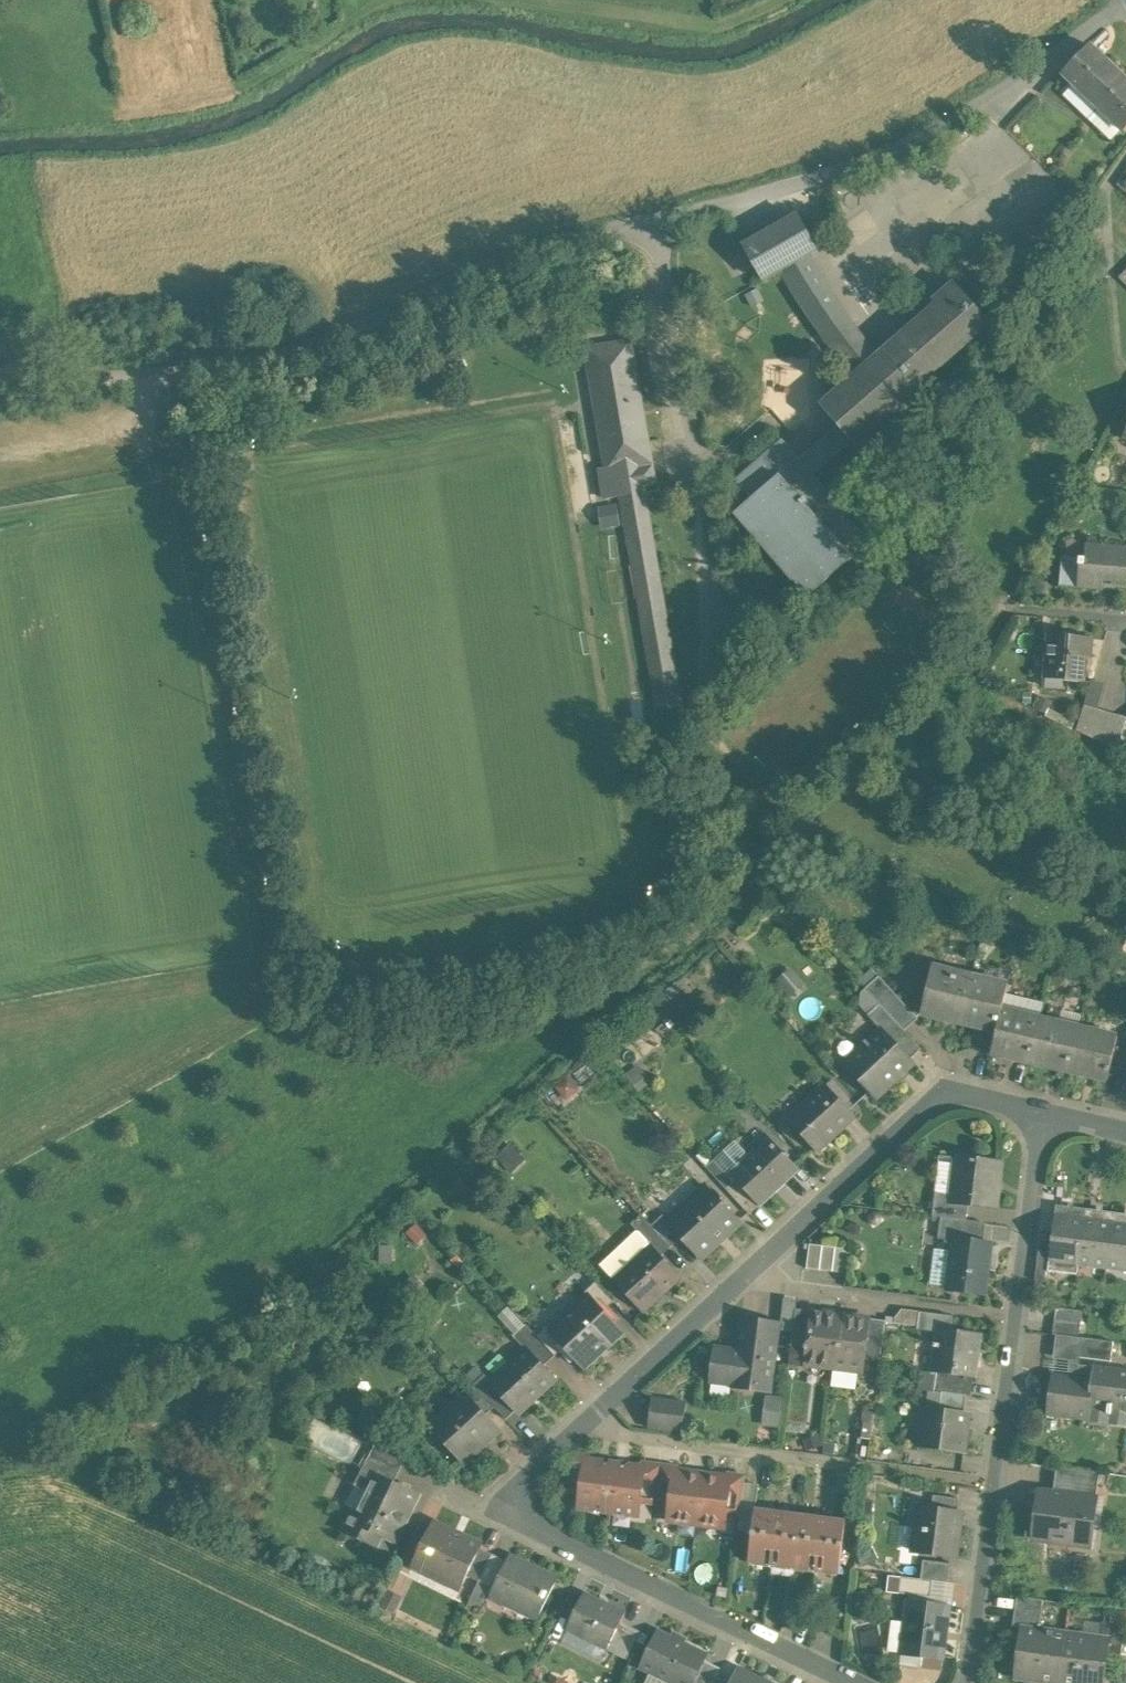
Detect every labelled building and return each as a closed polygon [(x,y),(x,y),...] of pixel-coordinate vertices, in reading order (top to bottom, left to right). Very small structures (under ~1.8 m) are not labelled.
[(1091,44),(1063,73),(1100,107),(1125,79),(1125,78),(1091,44)] [(1100,107),(1124,130),(1125,128),(1125,79),(1100,107)] [(799,215),(744,246),(763,280),(782,269),(809,254),(818,248),(799,215)] [(825,281),(809,254),(782,269),(793,287),(808,312),(824,335),(840,355),(857,376),(880,356),(863,336),(848,315),(838,300),(825,281)] [(857,376),(823,406),(840,426),(852,440),(854,442),(889,411),(896,418),(916,401),(910,393),(991,323),(956,283),(936,301),(939,304),(880,356),(857,376)] [(606,499),(621,496),(658,710),(683,706),(645,483),(655,482),(631,341),(587,349),(607,467),(601,468),(606,499)] [(800,460),(783,441),(737,480),(754,498),(736,513),(737,515),(738,514),(808,594),(807,595),(808,596),(852,558),(851,557),(870,541),(812,475),(852,440),(840,426),(800,460)] [(1091,544),(1090,559),(1063,556),(1060,586),(1103,590),(1103,581),(1125,583),(1125,547),(1091,544)] [(1092,638),(1050,634),(1046,678),(1047,678),(1047,686),(1063,688),(1063,679),(1084,681),(1086,658),(1090,658),(1092,638)] [(1099,703),(1103,680),(1088,678),(1085,701),(1099,703)] [(1099,709),(1086,705),(1078,730),(1091,736),(1099,709)] [(1099,709),(1091,736),(1118,749),(1125,723),(1125,716),(1099,709)] [(791,966),(776,976),(788,992),(803,982),(791,966)] [(973,979),(935,970),(924,1013),(963,1022),(973,982),(973,979)] [(919,1018),(880,976),(866,988),(880,1003),(905,1030),(919,1018)] [(986,985),(973,982),(963,1022),(997,1030),(998,1030),(1002,1014),(1003,1009),(1007,993),(1009,984),(988,979),(986,985)] [(1003,1009),(1020,1013),(1041,1018),(1045,1002),(1007,993),(1003,1009)] [(905,1030),(880,1003),(868,1014),(882,1029),(911,1059),(922,1048),(905,1030)] [(1019,1018),(1002,1014),(998,1030),(997,1030),(992,1052),(1031,1061),(1041,1018),(1020,1013),(1019,1018)] [(1080,1027),(1041,1018),(1031,1061),(1070,1070),(1080,1027)] [(1119,1036),(1080,1027),(1070,1070),(1109,1079),(1112,1065),(1118,1040),(1119,1036)] [(882,1029),(846,1064),(877,1097),(914,1062),(911,1059),(882,1029)] [(1118,1040),(1112,1065),(1125,1069),(1125,1042),(1118,1040)] [(826,1084),(789,1118),(819,1151),(845,1127),(827,1108),(839,1098),(826,1084)] [(856,1116),(839,1098),(827,1108),(845,1127),(856,1116)] [(764,1132),(750,1145),(755,1151),(732,1173),(738,1179),(758,1201),(761,1204),(799,1169),(764,1132)] [(1002,1162),(956,1156),(951,1194),(950,1202),(969,1204),(996,1208),(1002,1162)] [(738,1179),(732,1173),(718,1158),(708,1167),(727,1188),(738,1179)] [(758,1201),(738,1179),(727,1188),(748,1210),(758,1201)] [(669,1219),(668,1220),(683,1236),(703,1258),(741,1223),(706,1185),(669,1219)] [(951,1194),(936,1192),(933,1215),(941,1216),(967,1219),(969,1204),(950,1202),(951,1194)] [(1086,1208),(1057,1204),(1051,1251),(1050,1259),(1051,1259),(1050,1270),(1078,1274),(1079,1263),(1086,1208)] [(1115,1212),(1086,1208),(1079,1263),(1108,1267),(1115,1212)] [(1115,1212),(1108,1267),(1125,1269),(1125,1213),(1115,1212)] [(652,1224),(642,1214),(632,1223),(638,1230),(650,1243),(651,1243),(662,1255),(672,1246),(652,1224)] [(669,1219),(664,1214),(652,1224),(672,1246),(683,1236),(668,1220),(669,1219)] [(967,1219),(941,1216),(938,1238),(954,1240),(954,1239),(981,1243),(984,1222),(967,1219)] [(638,1230),(601,1265),(645,1312),(682,1277),(662,1255),(651,1243),(650,1243),(638,1230)] [(981,1243),(954,1239),(954,1240),(948,1287),(985,1292),(992,1244),(981,1243)] [(806,1267),(843,1268),(844,1243),(807,1242),(806,1267)] [(1051,1251),(1039,1249),(1035,1280),(1048,1281),(1050,1270),(1051,1259),(1050,1259),(1051,1251)] [(614,1301),(597,1282),(586,1291),(588,1294),(589,1293),(605,1310),(614,1301)] [(551,1329),(550,1329),(566,1346),(585,1367),(624,1331),(605,1310),(589,1293),(588,1294),(551,1329)] [(1083,1310),(1057,1307),(1055,1320),(1082,1323),(1083,1310)] [(813,1311),(796,1308),(790,1361),(806,1363),(813,1311)] [(903,1309),(897,1317),(896,1321),(918,1324),(920,1311),(903,1309)] [(841,1314),(813,1311),(806,1363),(834,1367),(841,1314)] [(918,1327),(939,1329),(939,1327),(952,1329),(953,1315),(920,1311),(918,1324),(918,1327)] [(870,1318),(841,1314),(834,1367),(863,1371),(865,1357),(870,1318)] [(781,1321),(741,1316),(737,1348),(715,1345),(710,1382),(732,1385),(732,1387),(772,1393),(781,1321)] [(886,1320),(870,1318),(865,1357),(881,1360),(886,1320)] [(1082,1323),(1055,1320),(1054,1333),(1057,1334),(1080,1336),(1082,1323)] [(538,1335),(527,1324),(515,1336),(527,1349),(528,1348),(544,1365),(556,1355),(538,1335)] [(548,1326),(538,1335),(556,1355),(566,1346),(550,1329),(551,1329),(548,1326)] [(952,1329),(939,1327),(939,1329),(937,1343),(935,1343),(934,1346),(937,1346),(933,1371),(937,1372),(970,1376),(974,1377),(980,1333),(952,1329)] [(1080,1336),(1057,1334),(1052,1373),(1092,1378),(1094,1365),(1094,1358),(1081,1357),(1084,1337),(1080,1336)] [(1114,1341),(1084,1337),(1081,1357),(1094,1358),(1112,1361),(1114,1341)] [(492,1381),(491,1382),(499,1390),(517,1409),(520,1413),(556,1379),(544,1365),(528,1348),(527,1349),(492,1381)] [(1052,1373),(1047,1414),(1090,1420),(1091,1406),(1108,1409),(1107,1422),(1111,1423),(1111,1422),(1125,1424),(1125,1369),(1094,1365),(1092,1378),(1052,1373)] [(929,1390),(934,1391),(937,1372),(933,1371),(921,1370),(919,1388),(929,1390)] [(970,1376),(937,1372),(934,1391),(942,1392),(967,1395),(970,1376)] [(486,1374),(475,1384),(489,1399),(499,1390),(491,1382),(492,1381),(486,1374)] [(489,1399),(475,1384),(466,1393),(486,1415),(495,1406),(489,1399)] [(517,1409),(499,1390),(489,1399),(495,1406),(507,1419),(517,1409)] [(926,1407),(940,1409),(942,1392),(934,1391),(929,1390),(926,1407)] [(967,1395),(942,1392),(940,1409),(965,1413),(967,1395)] [(785,1397),(766,1395),(762,1425),(781,1427),(785,1397)] [(497,1434),(462,1396),(435,1421),(470,1459),(497,1434)] [(687,1402),(653,1397),(650,1427),(683,1432),(687,1402)] [(926,1407),(924,1407),(919,1445),(965,1451),(970,1413),(965,1413),(940,1409),(926,1407)] [(364,1468),(377,1443),(314,1413),(302,1438),(364,1468)] [(406,1458),(377,1443),(364,1468),(379,1476),(380,1474),(395,1481),(406,1458)] [(590,1454),(576,1453),(571,1457),(568,1488),(582,1490),(586,1459),(589,1460),(590,1454)] [(589,1460),(586,1459),(582,1490),(580,1506),(610,1510),(616,1463),(589,1460)] [(661,1464),(643,1462),(642,1466),(646,1467),(641,1501),(656,1503),(661,1464)] [(642,1466),(616,1463),(610,1510),(639,1514),(641,1501),(646,1467),(642,1466)] [(679,1466),(661,1464),(656,1503),(670,1505),(675,1471),(678,1471),(679,1466)] [(1100,1473),(1057,1467),(1054,1491),(1097,1497),(1100,1473)] [(395,1481),(380,1474),(379,1476),(364,1468),(347,1504),(355,1508),(344,1531),(376,1546),(381,1535),(395,1542),(419,1493),(395,1481)] [(678,1471),(675,1471),(670,1505),(668,1518),(697,1522),(703,1474),(678,1471)] [(745,1475),(729,1473),(728,1478),(732,1478),(727,1512),(740,1514),(745,1475)] [(728,1478),(703,1474),(697,1522),(725,1525),(727,1512),(732,1478),(728,1478)] [(745,1482),(740,1519),(755,1521),(757,1508),(760,1484),(745,1482)] [(1054,1491),(1040,1490),(1034,1538),(1091,1546),(1097,1497),(1054,1491)] [(960,1498),(934,1495),(932,1508),(958,1511),(960,1498)] [(932,1508),(919,1507),(916,1528),(921,1528),(918,1551),(956,1555),(962,1512),(932,1508)] [(779,1511),(757,1508),(755,1521),(754,1531),(753,1531),(749,1561),(772,1564),(779,1511)] [(801,1514),(779,1511),(772,1564),(794,1567),(801,1514)] [(824,1517),(801,1514),(794,1567),(817,1570),(824,1517)] [(847,1519),(824,1517),(817,1570),(840,1573),(847,1519)] [(432,1526),(420,1520),(408,1546),(419,1552),(432,1526)] [(461,1538),(433,1524),(432,1526),(419,1552),(415,1562),(437,1573),(436,1577),(461,1589),(467,1575),(481,1547),(483,1543),(463,1534),(461,1538)] [(481,1547),(467,1575),(479,1581),(493,1553),(481,1547)] [(479,1581),(491,1586),(495,1588),(508,1561),(493,1553),(479,1581)] [(556,1579),(510,1557),(508,1561),(495,1588),(491,1586),(488,1593),(538,1616),(556,1579)] [(924,1559),(921,1578),(933,1580),(948,1582),(951,1563),(924,1559)] [(898,1592),(931,1596),(933,1580),(921,1578),(900,1576),(898,1592)] [(948,1582),(933,1580),(931,1596),(930,1604),(949,1606),(952,1582),(948,1582)] [(488,1593),(491,1586),(479,1581),(470,1599),(482,1605),(488,1593)] [(626,1612),(585,1592),(567,1629),(608,1649),(626,1612)] [(1044,1599),(1017,1596),(1013,1627),(1022,1628),(1022,1626),(1040,1628),(1044,1599)] [(930,1604),(909,1601),(902,1652),(943,1657),(949,1606),(930,1604)] [(1111,1621),(1125,1623),(1125,1622),(1125,1610),(1112,1609),(1111,1621)] [(1111,1621),(1109,1637),(1110,1637),(1108,1653),(1122,1654),(1125,1623),(1111,1621)] [(627,1623),(613,1651),(628,1658),(641,1631),(627,1623)] [(1022,1626),(1022,1628),(1016,1678),(1054,1682),(1060,1682),(1066,1631),(1040,1628),(1022,1626)] [(659,1628),(639,1668),(670,1682),(695,1682),(710,1652),(659,1628)] [(860,1630),(860,1648),(871,1648),(872,1631),(860,1630)] [(1066,1631),(1060,1682),(1104,1682),(1108,1653),(1110,1637),(1109,1637),(1066,1631)] [(700,1682),(714,1682),(718,1676),(722,1668),(710,1662),(700,1682)] [(739,1666),(731,1682),(774,1682),(739,1666)]
